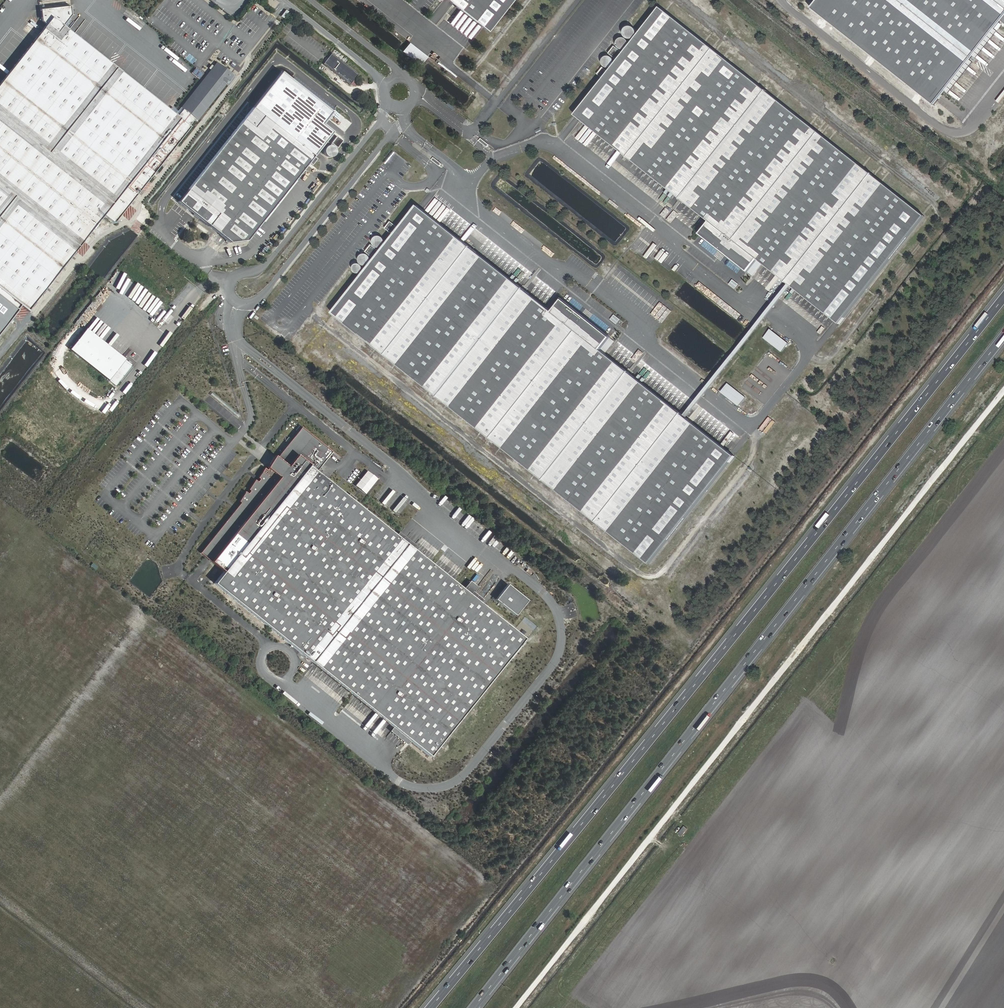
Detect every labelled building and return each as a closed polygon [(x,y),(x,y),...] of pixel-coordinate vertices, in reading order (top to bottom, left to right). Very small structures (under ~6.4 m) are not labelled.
[(487,34),(513,0),(444,0),(487,34)] [(811,37),(936,128),(1000,43),(1003,46),(1003,0),(838,0),(811,37)] [(32,310),(107,215),(185,118),(182,116),(177,112),(67,24),(75,14),(74,6),(45,9),(46,21),(51,24),(0,88),(0,285),(32,310)] [(657,7),(571,114),(574,117),(707,221),(697,234),(745,272),(755,259),(787,285),(836,324),(922,216),(657,7)] [(401,50),(420,65),(427,56),(408,41),(401,50)] [(331,52),(322,63),(349,84),(358,74),(331,52)] [(183,61),(181,64),(197,77),(199,74),(183,61)] [(220,61),(184,107),(187,109),(198,118),(201,121),(237,75),(220,61)] [(319,156),(258,108),(183,202),(235,243),(253,240),(319,156)] [(185,118),(107,215),(117,223),(195,127),(193,125),(198,118),(187,109),(182,116),(185,118)] [(338,138),(332,145),(332,148),(337,151),(339,150),(345,143),(338,138)] [(337,151),(332,148),(327,148),(326,151),(325,153),(326,157),(329,159),(332,160),(336,157),(337,154),(337,151)] [(481,162),(472,156),(470,159),(478,166),(481,162)] [(414,205),(328,313),(645,565),(732,457),(682,417),(597,350),(607,337),(559,299),(549,312),(414,205)] [(114,308),(117,306),(105,297),(103,300),(114,308)] [(211,297),(201,310),(203,312),(213,299),(211,297)] [(163,321),(169,324),(173,316),(171,315),(173,310),(169,308),(163,321)] [(747,327),(751,321),(747,319),(743,324),(747,327)] [(763,337),(781,351),(787,342),(770,329),(763,337)] [(106,343),(90,365),(118,385),(134,363),(106,343)] [(720,392),(738,406),(745,397),(728,383),(720,392)] [(426,756),(522,637),(314,473),(331,451),(301,426),(274,459),(272,462),(270,464),(258,478),(236,506),(223,523),(199,553),(208,561),(219,571),(209,582),(311,664),(426,756)] [(397,491),(387,505),(393,510),(403,496),(397,491)] [(383,501),(386,504),(393,495),(390,493),(383,501)] [(397,515),(400,517),(409,503),(406,501),(397,515)] [(458,521),(466,511),(460,507),(452,517),(458,521)] [(479,537),(481,539),(488,530),(485,528),(479,537)] [(525,599),(505,583),(493,599),(513,615),(525,599)] [(677,833),(681,836),(687,828),(683,826),(677,833)]
